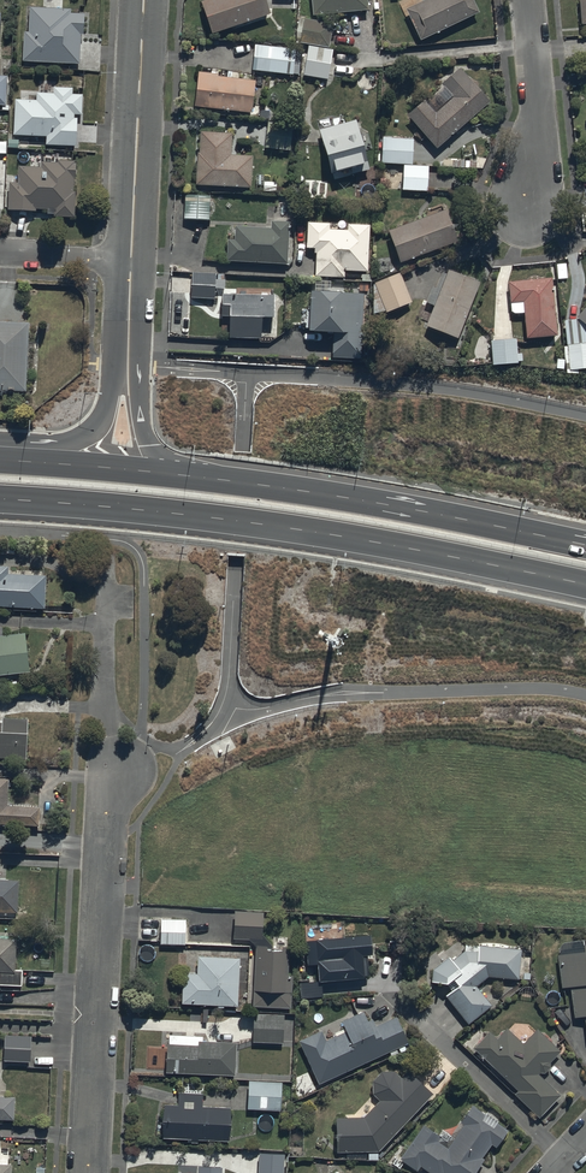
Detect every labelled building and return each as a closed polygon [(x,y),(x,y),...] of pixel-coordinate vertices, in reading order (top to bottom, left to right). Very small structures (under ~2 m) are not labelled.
[(214,37),(274,15),(268,0),(215,0),(203,4),(214,37)] [(313,19),(371,12),(369,0),(311,0),(313,19)] [(422,42),(481,14),(475,0),(429,0),(407,10),(422,42)] [(24,63),(80,67),(84,12),(28,8),(24,63)] [(334,25),(303,20),(299,44),(329,49),(334,25)] [(296,50),(254,46),(251,71),(292,76),(292,75),(298,76),(301,52),(295,52),(296,50)] [(307,47),(302,76),(327,80),(332,51),(307,47)] [(420,141),(425,137),(435,149),(489,103),(461,69),(441,86),(444,89),(426,104),(424,102),(407,116),(419,130),(414,134),(420,141)] [(217,76),(198,73),(194,108),(251,115),(255,83),(217,78),(217,76)] [(15,144),(78,148),(81,97),(18,93),(15,144)] [(319,129),(336,184),(374,173),(357,117),(319,129)] [(292,125),(267,123),(264,149),(290,152),(292,125)] [(196,187),(253,189),(255,157),(231,156),(232,135),(198,134),(196,187)] [(377,164),(412,166),(413,140),(378,139),(377,164)] [(7,212),(35,213),(35,210),(47,211),(47,215),(53,215),(53,218),(75,219),(75,193),(73,193),(73,180),(75,180),(76,165),(74,165),(74,162),(55,162),(55,164),(40,164),(40,169),(17,168),(17,184),(8,184),(7,212)] [(402,191),(427,192),(428,167),(403,166),(402,191)] [(209,196),(185,195),(184,222),(209,222),(209,196)] [(388,234),(400,265),(460,243),(449,212),(388,234)] [(315,274),(367,276),(369,226),(308,223),(307,251),(316,252),(315,274)] [(227,264),(287,267),(289,226),(228,224),(227,264)] [(426,332),(458,344),(484,277),(452,265),(426,332)] [(216,274),(192,272),(190,300),(214,301),(215,290),(224,291),(225,281),(216,280),(216,274)] [(375,289),(373,289),(371,314),(386,315),(412,303),(399,273),(373,285),(375,289)] [(529,342),(559,340),(553,279),(509,283),(512,314),(526,313),(529,342)] [(364,296),(310,293),(308,334),(334,336),(332,359),(360,361),(361,347),(367,347),(368,332),(362,332),(364,296)] [(260,341),(261,320),(274,320),(275,297),(222,296),(221,317),(229,318),(228,340),(260,341)] [(25,394),(29,323),(0,322),(0,393),(25,394)] [(516,340),(490,342),(491,368),(517,366),(517,363),(522,363),(522,355),(517,355),(516,340)] [(43,601),(44,578),(45,570),(6,568),(7,561),(0,561),(0,599),(43,601)] [(27,666),(23,627),(0,630),(0,669),(27,666)] [(0,708),(0,751),(24,752),(26,709),(0,708)] [(36,820),(37,801),(6,799),(7,773),(0,772),(0,818),(36,820)] [(16,906),(17,874),(0,874),(0,906),(16,906)] [(293,943),(266,942),(266,913),(236,913),(235,941),(258,941),(255,1008),(291,1010),(293,943)] [(186,921),(160,921),(160,946),(186,946),(186,921)] [(371,935),(304,941),(307,966),(318,965),(319,981),(300,983),(302,997),(322,995),(321,982),(366,978),(364,957),(373,956),(371,935)] [(21,987),(22,972),(14,972),(16,941),(0,940),(0,986),(21,987)] [(583,1012),(585,1033),(585,940),(574,941),(563,943),(555,944),(560,984),(569,983),(573,1014),(583,1012)] [(442,992),(469,1023),(492,1002),(475,982),(484,975),(517,978),(520,946),(476,943),(475,951),(468,941),(433,969),(447,987),(442,992)] [(239,1008),(241,961),(197,959),(197,975),(186,975),(185,1006),(195,1007),(239,1008)] [(307,1058),(319,1085),(410,1046),(397,1018),(372,1029),(365,1013),(343,1023),(347,1033),(327,1042),(322,1032),(300,1042),(307,1058)] [(285,1017),(254,1015),(253,1045),(284,1046),(285,1017)] [(557,1093),(537,1074),(560,1049),(536,1026),(523,1040),(505,1024),(496,1033),(490,1028),(469,1049),(538,1114),(557,1093)] [(32,1038),(5,1036),(4,1062),(30,1063),(32,1038)] [(168,1075),(237,1077),(238,1043),(169,1041),(168,1075)] [(407,1066),(400,1074),(392,1066),(379,1067),(371,1077),(371,1090),(379,1097),(362,1114),(335,1114),(335,1148),(378,1148),(432,1090),(407,1066)] [(282,1077),(247,1075),(245,1106),(281,1107),(282,1077)] [(228,1102),(201,1101),(201,1091),(176,1090),(176,1100),(161,1099),(160,1135),(227,1137),(228,1102)] [(16,1122),(17,1098),(0,1098),(0,1121),(16,1122)] [(442,1172),(472,1172),(492,1141),(496,1144),(508,1125),(470,1100),(458,1119),(462,1121),(447,1144),(436,1137),(440,1132),(422,1120),(398,1155),(416,1167),(419,1163),(433,1172),(442,1172)] [(256,1172),(282,1172),(283,1149),(257,1148),(256,1172)] [(10,1160),(0,1159),(0,1172),(9,1172),(10,1160)] [(221,1162),(197,1161),(196,1172),(220,1172),(221,1162)]
